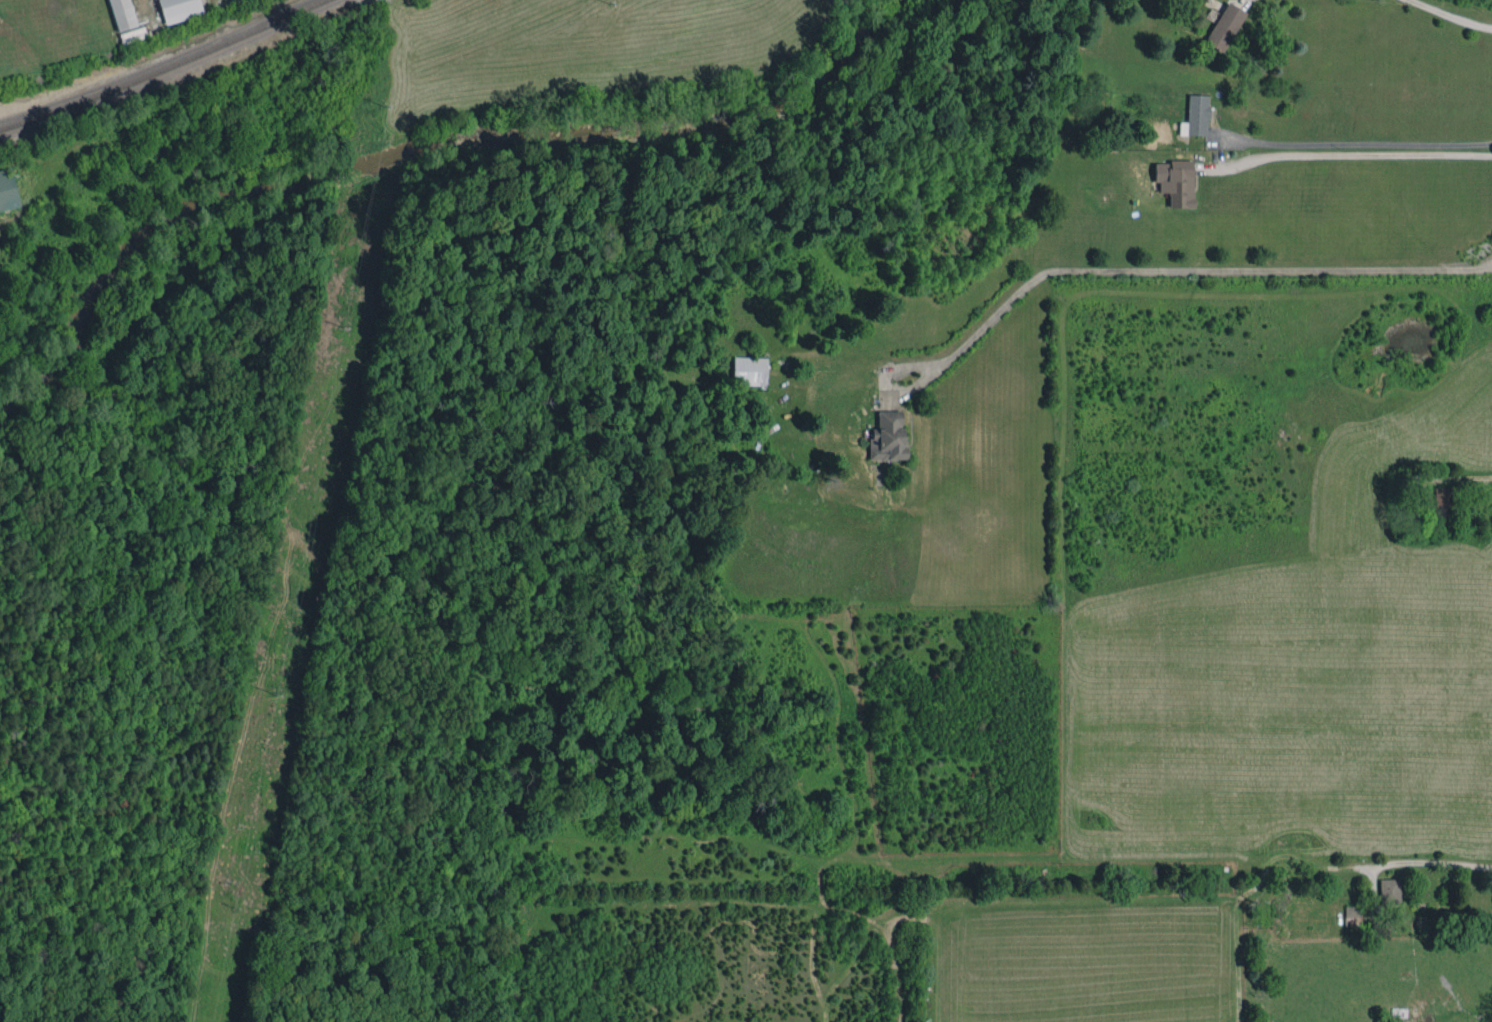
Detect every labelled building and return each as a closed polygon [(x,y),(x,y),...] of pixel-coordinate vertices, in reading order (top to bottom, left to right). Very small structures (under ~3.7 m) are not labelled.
[(129,0),(108,0),(117,31),(137,25),(129,0)] [(199,0),(158,0),(165,24),(203,13),(199,0)] [(1223,52),(1245,12),(1226,1),(1204,41),(1223,52)] [(1208,95),(1187,94),(1186,122),(1179,122),(1178,134),(1206,135),(1208,95)] [(1169,208),(1193,207),(1191,160),(1153,161),(1154,181),(1158,181),(1159,192),(1169,192),(1169,208)] [(20,207),(12,170),(0,173),(0,211),(20,207)] [(732,384),(765,385),(766,358),(733,356),(732,384)] [(902,410),(877,411),(877,428),(871,428),(872,437),(868,437),(868,459),(906,459),(905,447),(902,447),(902,410)] [(1455,516),(1454,487),(1435,488),(1435,516),(1455,516)] [(1400,903),(1399,878),(1380,879),(1381,903),(1400,903)] [(1361,925),(1361,906),(1345,905),(1344,925),(1361,925)]
